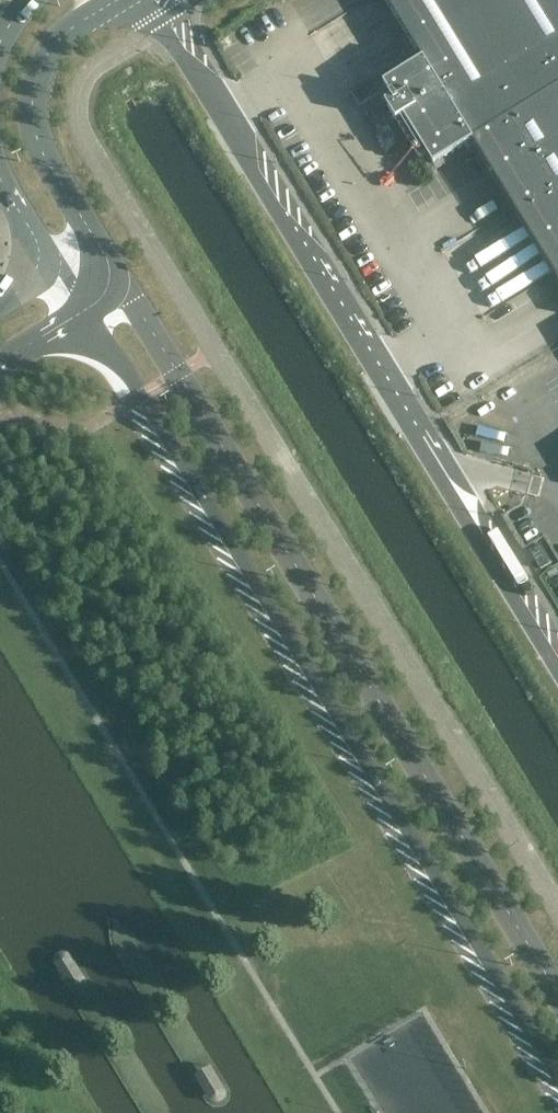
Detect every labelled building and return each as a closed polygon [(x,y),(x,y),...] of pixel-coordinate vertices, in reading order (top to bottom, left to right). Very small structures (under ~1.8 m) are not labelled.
[(419,51),(423,58),(384,82),(435,165),(473,141),(513,206),(555,274),(557,279),(557,0),(387,0),(419,51)] [(530,551),(536,561),(541,569),(552,563),(541,545),(530,551)] [(85,978),(68,953),(66,951),(63,951),(60,951),(57,953),(55,955),(53,957),(53,960),(53,962),(69,988),(85,978)] [(194,1074),(210,1099),(213,1101),(216,1101),(219,1101),(222,1100),(224,1097),(225,1095),(226,1092),(226,1090),(210,1064),(194,1074)]
